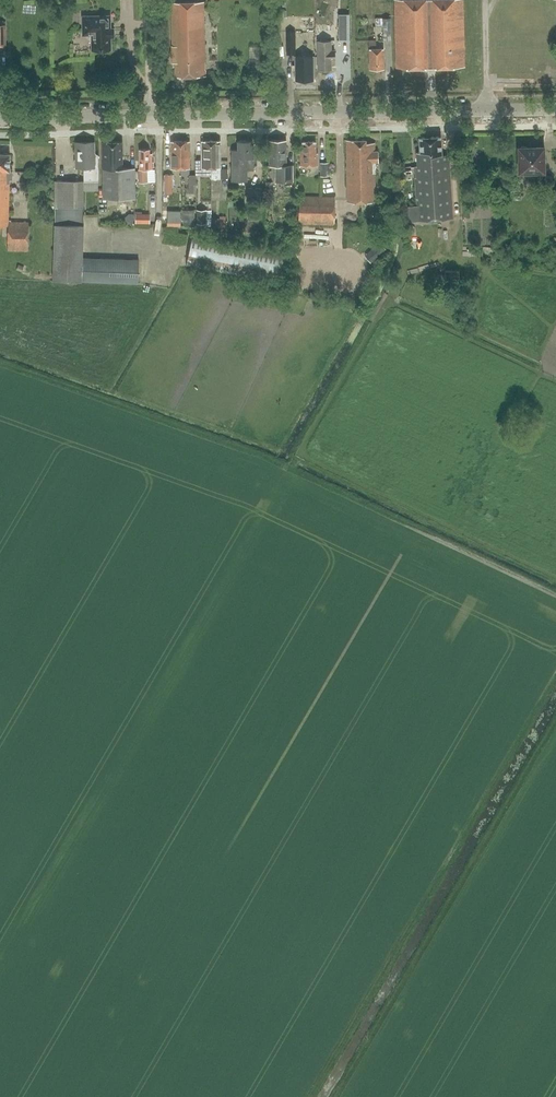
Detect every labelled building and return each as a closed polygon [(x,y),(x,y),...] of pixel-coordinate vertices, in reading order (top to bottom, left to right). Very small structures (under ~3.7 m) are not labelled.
[(464,67),(463,0),(395,0),(397,68),(464,67)] [(176,76),(206,76),(205,2),(172,2),(173,44),(172,44),(172,61),(175,61),(176,76)] [(112,14),(81,15),(82,36),(86,36),(91,41),(91,51),(112,51),(112,38),(115,38),(115,27),(112,27),(112,14)] [(339,14),(339,40),(350,40),(350,14),(339,14)] [(391,18),(383,18),(383,40),(392,40),(391,18)] [(296,54),(296,32),(287,32),(287,54),(296,54)] [(332,50),(332,40),(319,40),(319,69),(332,69),(332,59),(335,59),(335,50),(332,50)] [(384,48),(377,49),(376,40),(369,40),(370,68),(384,68),(384,48)] [(313,80),(314,56),(296,56),(296,80),(313,80)] [(414,167),(416,206),(408,206),(409,221),(453,219),(449,154),(442,154),(441,136),(430,137),(426,137),(419,137),(420,151),(417,151),(418,167),(414,167)] [(346,201),(378,201),(378,150),(375,150),(375,142),(366,142),(366,139),(346,139),(346,201)] [(122,167),(122,140),(111,140),(111,142),(108,143),(108,140),(103,140),(103,198),(135,197),(135,167),(122,167)] [(174,174),(181,174),(180,140),(171,140),(172,168),(174,168),(174,174)] [(190,140),(180,140),(181,174),(190,174),(190,167),(190,140)] [(202,167),(211,167),(211,140),(202,140),(202,167)] [(211,140),(211,167),(211,179),(221,179),(221,140),(211,140)] [(254,169),(254,162),(254,148),(252,148),(252,140),(237,140),(237,148),(232,148),(232,180),(247,180),(247,169),(254,169)] [(287,166),(287,140),(269,140),(269,166),(276,166),(276,182),(293,182),(293,166),(287,166)] [(318,164),(318,152),(316,152),(316,140),(303,141),(303,149),(301,149),(301,165),(318,164)] [(99,189),(99,153),(95,152),(95,141),(89,141),(89,142),(86,142),(86,141),(75,141),(75,167),(84,167),(84,180),(55,180),(55,207),(56,207),(56,224),(54,224),(54,247),(53,281),(138,283),(138,277),(144,278),(145,261),(139,261),(139,259),(83,258),(84,225),(84,223),(84,189),(99,189)] [(154,162),(152,162),(152,152),(149,152),(149,148),(139,148),(140,170),(138,170),(139,182),(148,182),(147,168),(152,168),(152,167),(154,167),(154,162)] [(520,173),(545,173),(544,148),(520,148),(520,173)] [(9,226),(9,220),(10,179),(13,179),(13,172),(10,172),(10,154),(0,154),(0,226),(9,226)] [(173,193),(173,175),(165,175),(165,193),(173,193)] [(552,185),(552,176),(545,176),(545,189),(552,189),(552,192),(555,192),(555,185),(552,185)] [(262,188),(247,188),(247,200),(262,200),(262,188)] [(335,197),(300,196),(299,225),(335,225),(335,197)] [(195,224),(195,210),(183,210),(184,224),(195,224)] [(207,224),(206,210),(197,210),(197,224),(207,224)] [(181,222),(181,211),(168,211),(168,222),(181,222)] [(142,214),(142,212),(136,212),(136,224),(151,224),(151,214),(142,214)] [(11,220),(9,220),(9,226),(8,250),(29,251),(29,222),(11,222),(11,220)] [(292,253),(193,234),(187,265),(286,284),(292,253)] [(459,266),(445,267),(446,284),(460,283),(459,266)]
